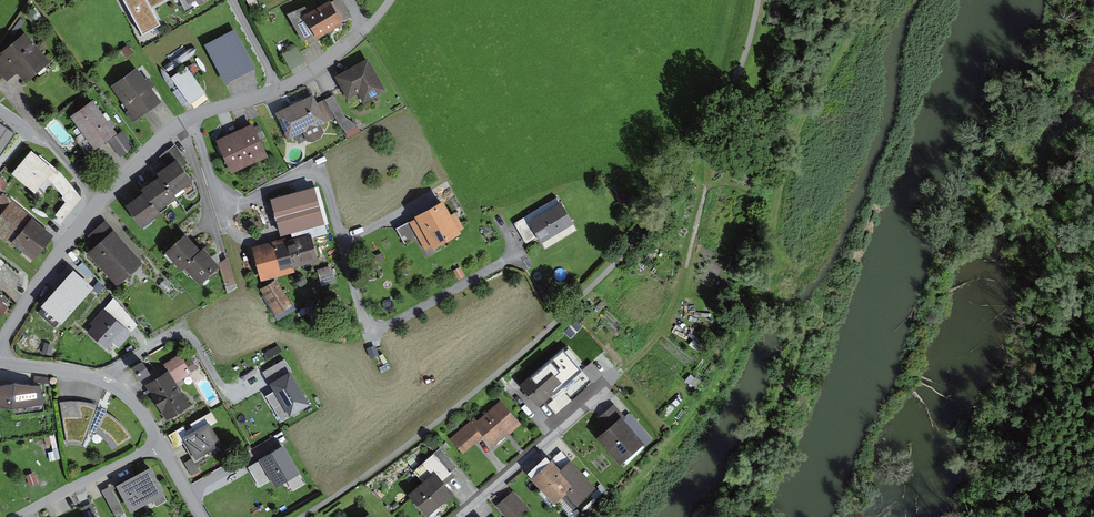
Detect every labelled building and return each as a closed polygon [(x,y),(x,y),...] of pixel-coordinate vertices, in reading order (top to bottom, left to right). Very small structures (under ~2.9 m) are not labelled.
[(147,35),(166,25),(156,7),(169,0),(128,0),(147,35)] [(220,0),(190,0),(197,13),(221,0),(220,0)] [(335,0),(332,0),(308,13),(321,37),(348,23),(335,0)] [(240,28),(209,44),(229,83),(260,67),(240,28)] [(30,39),(0,63),(0,73),(10,85),(23,75),(31,85),(53,68),(30,39)] [(283,52),(291,68),(306,60),(297,45),(283,52)] [(390,91),(373,57),(340,74),(352,98),(364,92),(369,102),(390,91)] [(210,91),(190,65),(174,77),(193,103),(210,91)] [(141,66),(115,84),(139,120),(166,101),(141,66)] [(318,94),(280,112),(293,139),(331,121),(318,94)] [(99,98),(74,114),(99,150),(112,141),(123,157),(138,147),(126,129),(122,132),(99,98)] [(0,119),(0,163),(20,133),(0,119)] [(258,122),(221,139),(236,172),(273,156),(258,122)] [(144,193),(128,205),(145,230),(167,214),(164,209),(182,197),(179,193),(198,180),(188,166),(192,163),(179,145),(164,155),(167,160),(153,169),(155,172),(138,184),(144,193)] [(76,184),(35,150),(15,174),(42,196),(52,183),(67,195),(76,184)] [(320,186),(276,197),(286,235),(330,224),(320,186)] [(0,198),(0,229),(37,259),(57,234),(5,192),(0,198)] [(561,197),(518,223),(530,242),(542,235),(534,222),(564,204),(561,197)] [(468,231),(451,200),(400,228),(409,244),(422,238),(430,251),(468,231)] [(577,223),(565,203),(564,204),(534,222),(542,235),(546,242),(547,241),(577,223)] [(101,245),(92,252),(121,286),(148,263),(110,219),(92,234),(101,245)] [(547,241),(550,246),(580,228),(577,223),(547,241)] [(191,233),(170,252),(187,270),(190,267),(205,284),(226,265),(209,246),(206,249),(191,233)] [(315,233),(259,248),(268,281),(301,272),(300,267),(322,261),(315,233)] [(323,283),(335,280),(332,265),(320,268),(323,283)] [(102,292),(72,270),(56,291),(86,313),(102,292)] [(12,305),(0,296),(0,321),(12,305)] [(118,298),(96,322),(100,325),(93,333),(112,349),(116,344),(121,348),(145,322),(118,298)] [(571,362),(560,350),(545,364),(564,385),(565,387),(574,379),(565,368),(571,362)] [(182,352),(167,362),(176,377),(192,367),(182,352)] [(133,365),(138,379),(151,375),(145,360),(133,365)] [(543,362),(518,384),(538,407),(564,385),(545,364),(543,362)] [(171,369),(147,385),(170,420),(194,405),(176,377),(171,369)] [(315,404),(295,371),(275,382),(280,390),(271,395),(286,421),(315,404)] [(0,385),(0,406),(17,408),(46,403),(43,384),(22,380),(0,385)] [(523,424),(502,399),(479,419),(475,415),(470,420),(449,438),(464,454),(484,437),(492,445),(497,441),(499,444),(523,424)] [(571,408),(564,399),(551,410),(559,419),(571,408)] [(85,401),(64,401),(71,444),(80,444),(91,447),(99,432),(107,437),(115,449),(136,437),(126,422),(111,412),(101,405),(85,401)] [(627,416),(615,403),(598,418),(607,428),(619,417),(642,443),(646,447),(655,439),(631,412),(627,416)] [(607,428),(596,437),(619,463),(642,443),(619,417),(607,428)] [(199,431),(188,437),(190,442),(199,459),(226,446),(214,423),(199,431)] [(188,437),(199,431),(197,426),(188,431),(185,426),(172,433),(180,448),(190,442),(188,437)] [(306,472),(289,443),(264,458),(281,487),(306,472)] [(571,461),(562,451),(554,458),(563,468),(571,461)] [(456,476),(436,453),(424,462),(433,472),(445,486),(456,476)] [(550,462),(545,456),(526,473),(532,478),(550,462)] [(532,478),(529,480),(553,506),(561,498),(571,509),(595,487),(571,461),(563,468),(554,458),(550,462),(532,478)] [(202,471),(197,459),(188,463),(194,475),(202,471)] [(156,463),(121,482),(123,486),(136,509),(156,497),(160,505),(172,499),(168,492),(171,490),(156,463)] [(407,495),(426,516),(452,494),(445,486),(433,472),(407,495)] [(105,489),(120,516),(121,516),(129,513),(116,489),(123,486),(121,482),(105,489)] [(496,505),(507,516),(524,516),(532,510),(514,490),(496,505)]
